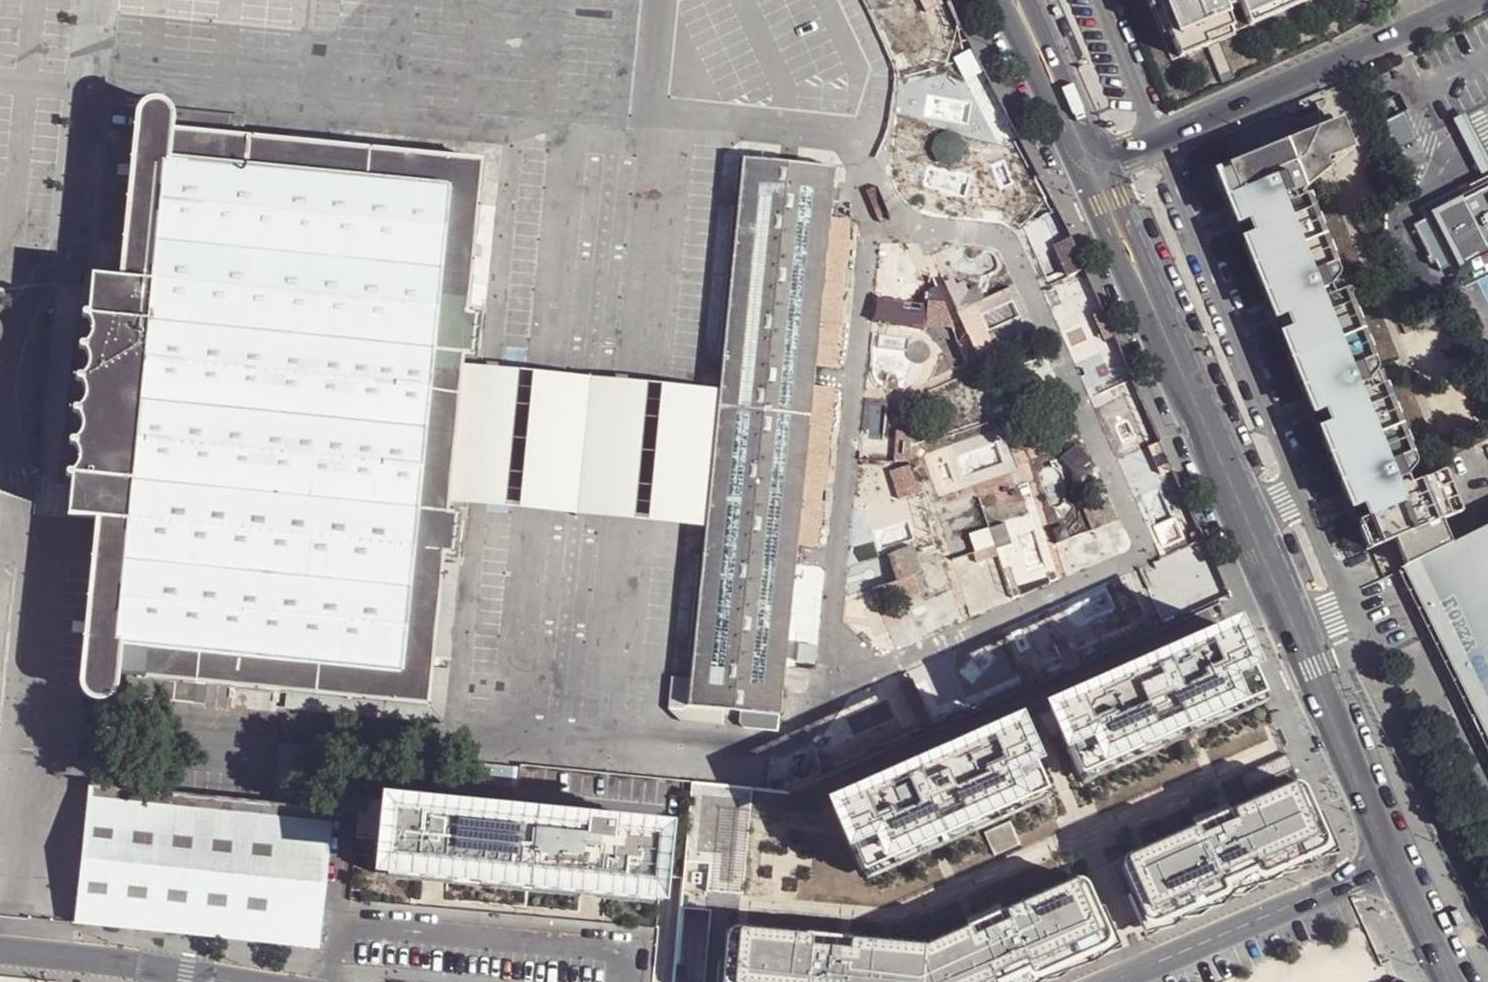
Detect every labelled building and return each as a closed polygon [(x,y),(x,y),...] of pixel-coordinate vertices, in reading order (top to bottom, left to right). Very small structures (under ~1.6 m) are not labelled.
[(1153,10),(1160,7),(1157,0),(1149,0),(1153,10)] [(1160,7),(1179,52),(1209,38),(1236,28),(1225,1),(1228,0),(1157,0),(1160,7)] [(1247,14),(1280,0),(1241,0),(1247,14)] [(1247,14),(1250,21),(1300,0),(1280,0),(1247,14)] [(1209,38),(1179,52),(1182,59),(1212,46),(1209,38)] [(114,701),(119,694),(121,675),(213,684),(234,685),(240,686),(278,690),(285,690),(431,704),(446,564),(446,556),(450,510),(452,502),(464,364),(466,358),(470,310),(471,303),(481,191),(453,187),(454,158),(336,146),(331,145),(292,141),(287,140),(231,134),(174,128),(176,109),(174,104),(169,98),(161,95),(153,96),(146,101),(142,108),(134,182),(124,279),(96,276),(92,314),(89,315),(88,318),(91,319),(121,323),(121,333),(124,335),(111,465),(107,465),(105,475),(76,473),(76,472),(73,473),(73,476),(76,478),(72,517),(74,518),(101,519),(84,674),(83,687),(85,694),(90,701),(98,705),(106,705),(114,701)] [(233,115),(176,109),(174,128),(231,134),(233,115)] [(288,129),(292,129),(293,119),(233,115),(231,134),(287,140),(288,129)] [(1283,137),(1223,162),(1240,204),(1244,217),(1278,301),(1282,312),(1315,396),(1320,408),(1353,492),(1358,504),(1374,547),(1391,540),(1393,544),(1410,537),(1408,533),(1436,521),(1419,479),(1417,480),(1409,483),(1404,471),(1412,468),(1379,385),(1373,388),(1367,374),(1374,371),(1342,289),(1334,293),(1329,279),(1337,276),(1304,192),(1295,196),(1291,186),(1346,139),(1340,123),(1287,144),(1283,137)] [(481,191),(471,303),(488,305),(505,143),(336,125),(333,134),(337,134),(336,146),(454,158),(484,161),(481,191)] [(721,186),(744,188),(747,159),(783,163),(785,142),(744,138),(724,155),(721,186)] [(1295,196),(1304,192),(1302,189),(1349,145),(1346,139),(1291,186),(1295,196)] [(838,168),(837,183),(850,183),(853,168),(841,148),(803,145),(802,165),(838,168)] [(484,161),(454,158),(453,187),(481,191),(484,161)] [(725,375),(709,536),(707,559),(698,657),(696,679),(692,707),(729,710),(745,712),(782,716),(788,666),(799,565),(800,544),(816,386),(818,367),(833,218),(837,183),(838,168),(802,165),(783,163),(747,159),(744,188),(742,207),(727,358),(725,375)] [(1240,204),(1223,162),(1208,168),(1225,210),(1240,204)] [(1424,209),(1427,216),(1412,223),(1428,254),(1426,255),(1430,263),(1436,261),(1440,269),(1451,264),(1453,270),(1487,253),(1487,177),(1424,209)] [(719,357),(727,358),(742,207),(718,205),(704,356),(719,357)] [(1021,225),(1047,284),(1085,268),(1060,208),(1021,225)] [(1278,301),(1244,217),(1230,223),(1263,307),(1278,301)] [(854,220),(833,218),(818,367),(839,369),(854,220)] [(1342,289),(1337,276),(1329,279),(1334,293),(1342,289)] [(958,310),(977,303),(966,277),(947,284),(958,310)] [(1020,319),(1027,317),(1014,287),(977,303),(958,310),(976,351),(993,344),(980,312),(1012,299),(1020,319)] [(470,310),(466,358),(483,358),(488,312),(470,310)] [(1315,396),(1282,312),(1268,317),(1300,402),(1315,396)] [(121,323),(91,319),(76,473),(105,475),(107,465),(111,465),(124,335),(121,333),(121,323)] [(464,364),(452,502),(469,504),(483,367),(464,364)] [(490,367),(483,367),(469,504),(475,505),(490,506),(532,509),(634,519),(686,524),(689,495),(692,495),(698,431),(696,431),(701,387),(695,386),(646,382),(544,373),(501,368),(490,367)] [(1379,385),(1374,371),(1367,374),(1373,388),(1379,385)] [(709,536),(725,375),(702,373),(701,387),(696,431),(698,431),(692,495),(689,495),(686,524),(686,533),(709,536)] [(837,388),(816,386),(800,544),(822,546),(837,388)] [(1353,492),(1320,408),(1304,413),(1339,498),(1353,492)] [(929,451),(953,442),(952,436),(953,435),(957,421),(955,414),(900,433),(899,455),(904,464),(886,471),(897,494),(907,491),(910,497),(924,491),(915,472),(922,469),(920,463),(931,458),(929,451)] [(1158,615),(1220,590),(1151,416),(1115,431),(1124,453),(1119,454),(1160,558),(1138,566),(1158,615)] [(1082,449),(1066,462),(1080,475),(1094,463),(1082,449)] [(1417,480),(1412,468),(1404,471),(1409,483),(1417,480)] [(1419,479),(1436,521),(1458,512),(1441,470),(1419,479)] [(1102,505),(1087,511),(1098,533),(1122,524),(1107,491),(1104,493),(1106,498),(1100,499),(1102,505)] [(1374,547),(1358,504),(1343,509),(1360,552),(1374,547)] [(450,510),(446,556),(464,558),(468,512),(450,510)] [(870,584),(893,646),(1035,593),(1031,580),(1057,569),(1035,510),(1018,516),(1025,537),(1013,541),(1004,518),(971,531),(977,547),(940,560),(930,534),(888,550),(897,574),(870,584)] [(1404,570),(1487,736),(1487,527),(1404,570)] [(674,655),(698,657),(707,559),(683,556),(674,655)] [(285,690),(283,702),(284,705),(448,720),(464,566),(446,564),(431,704),(285,690)] [(799,565),(788,666),(812,669),(819,567),(799,565)] [(1239,626),(1045,713),(1056,736),(1069,731),(1088,771),(1267,691),(1239,626)] [(121,675),(119,694),(211,704),(213,684),(121,675)] [(692,707),(696,679),(673,677),(670,709),(686,725),(727,728),(729,710),(692,707)] [(285,690),(278,690),(277,702),(283,702),(285,690)] [(782,716),(745,712),(744,722),(750,731),(782,732),(782,716)] [(1034,717),(841,803),(869,864),(1050,787),(1032,747),(1045,741),(1034,717)] [(282,805),(333,810),(333,802),(337,772),(339,749),(287,744),(282,805)] [(524,767),(339,749),(337,772),(604,797),(606,775),(524,767)] [(1307,778),(1127,859),(1153,916),(1155,922),(1334,842),(1307,778)] [(282,805),(73,784),(59,921),(321,946),(325,896),(333,810),(282,805)] [(670,824),(388,798),(382,862),(664,889),(670,824)] [(733,925),(728,981),(1021,981),(1118,939),(1114,932),(1089,875),(945,940),(733,925)]
